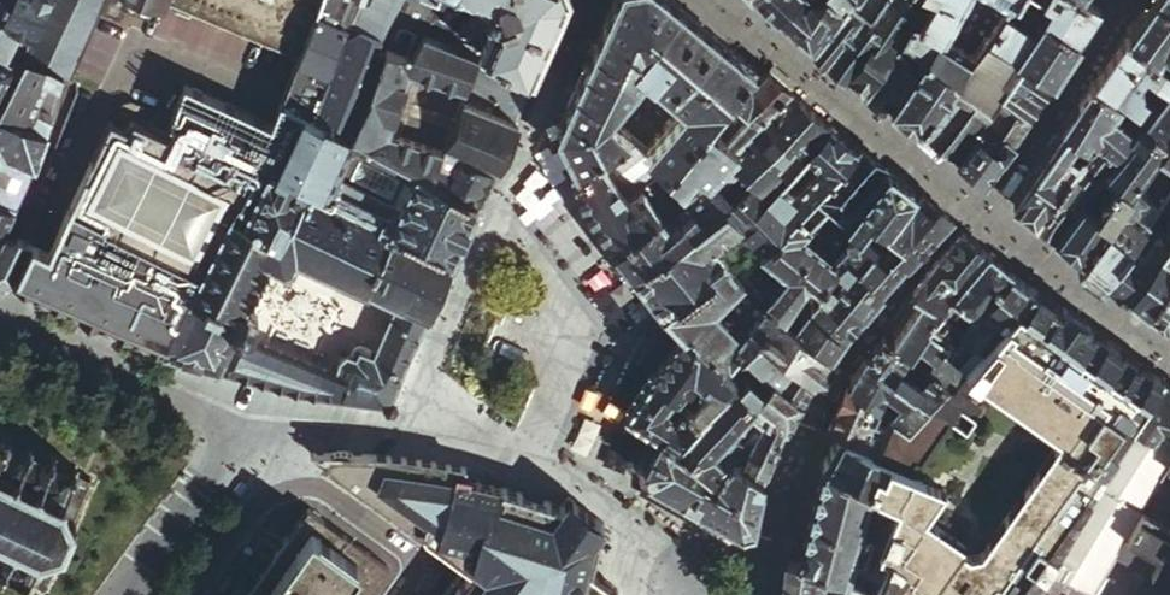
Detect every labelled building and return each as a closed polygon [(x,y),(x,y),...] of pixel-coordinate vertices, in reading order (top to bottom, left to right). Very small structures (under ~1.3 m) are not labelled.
[(0,7),(0,42),(15,50),(17,51),(42,0),(4,0),(0,7)] [(68,74),(98,7),(101,0),(42,0),(17,51),(59,70),(68,74)] [(98,7),(118,16),(125,0),(101,0),(98,7)] [(293,52),(315,0),(167,0),(293,52)] [(278,96),(309,110),(355,0),(315,0),(293,52),(296,54),(278,96)] [(319,114),(335,122),(349,129),(384,47),(376,43),(387,17),(397,0),(355,0),(309,110),(319,114)] [(552,21),(561,0),(489,0),(486,7),(487,12),(492,14),(484,33),(477,30),(474,36),(452,27),(463,0),(443,0),(442,2),(432,19),(426,29),(476,50),(528,73),(552,21)] [(760,73),(740,57),(711,33),(681,9),(671,0),(613,0),(597,35),(581,72),(564,110),(557,127),(559,130),(568,148),(573,158),(576,163),(595,151),(629,128),(626,126),(610,111),(642,71),(683,103),(648,145),(672,165),(684,181),(701,168),(709,177),(710,176),(770,109),(747,88),(760,73)] [(777,9),(785,0),(766,0),(777,9)] [(777,9),(788,19),(795,25),(813,0),(785,0),(777,9)] [(814,40),(834,10),(820,0),(813,0),(795,25),(802,30),(805,32),(814,40)] [(850,69),(898,0),(841,0),(834,10),(814,40),(825,48),(840,61),(843,63),(848,68),(850,69)] [(841,0),(820,0),(834,10),(841,0)] [(850,69),(859,76),(861,78),(869,84),(919,7),(924,0),(898,0),(850,69)] [(919,7),(940,24),(955,0),(924,0),(919,7)] [(982,11),(993,19),(1000,10),(1006,0),(990,0),(982,11)] [(983,34),(1021,57),(1049,74),(1098,0),(1046,0),(1049,2),(1031,30),(1000,10),(993,19),(983,34)] [(1046,0),(1006,0),(1000,10),(1031,30),(1049,2),(1046,0)] [(1125,29),(1148,46),(1145,50),(1161,61),(1168,46),(1169,47),(1169,0),(1146,0),(1145,2),(1143,4),(1125,29)] [(919,7),(869,84),(878,92),(881,94),(888,99),(940,25),(940,24),(919,7)] [(413,28),(387,17),(376,43),(384,47),(386,42),(412,53),(426,29),(432,19),(421,14),(413,28)] [(906,114),(919,124),(944,90),(972,50),(940,24),(940,25),(888,99),(903,111),(906,114)] [(349,129),(357,134),(410,162),(415,164),(425,140),(386,123),(411,63),(462,84),(476,50),(426,29),(412,53),(386,42),(384,47),(349,129)] [(1145,50),(1148,46),(1125,29),(1107,56),(1088,82),(1111,99),(1114,95),(1169,134),(1169,67),(1161,61),(1145,50)] [(981,111),(1011,131),(1038,91),(1010,72),(1021,57),(983,34),(972,50),(944,90),(919,124),(938,140),(952,152),(981,111)] [(15,50),(0,42),(0,81),(15,50)] [(1161,61),(1169,67),(1169,47),(1168,46),(1161,61)] [(17,51),(15,50),(0,81),(0,108),(42,130),(46,114),(28,105),(41,77),(53,83),(59,70),(17,51)] [(530,73),(528,73),(476,50),(462,84),(457,94),(509,116),(515,101),(517,95),(520,95),(530,73)] [(1049,74),(1021,57),(1010,72),(1038,91),(1045,81),(1049,74)] [(457,94),(462,84),(411,63),(386,123),(425,140),(436,145),(437,143),(457,94)] [(765,67),(760,73),(747,88),(770,109),(789,88),(778,79),(776,77),(765,67)] [(183,80),(169,120),(240,151),(261,161),(264,162),(273,166),(286,137),(305,145),(319,114),(309,110),(278,96),(270,121),(183,80)] [(1073,104),(1056,129),(1073,142),(1079,146),(1087,134),(1097,141),(1112,151),(1128,129),(1115,119),(1108,114),(1113,109),(1117,103),(1111,99),(1088,82),(1075,102),(1073,104)] [(803,101),(789,88),(770,109),(710,176),(729,194),(732,191),(747,175),(767,192),(781,176),(785,171),(800,154),(803,150),(827,121),(818,113),(803,101)] [(457,94),(437,143),(487,165),(494,150),(509,116),(457,94)] [(1117,103),(1130,113),(1129,115),(1135,119),(1167,142),(1169,137),(1169,134),(1114,95),(1111,99),(1117,103)] [(42,130),(0,108),(0,151),(28,163),(42,130)] [(1108,114),(1115,119),(1119,114),(1113,109),(1108,114)] [(1002,144),(1011,131),(981,111),(952,152),(967,164),(969,165),(982,175),(1002,144)] [(108,118),(44,247),(24,287),(100,320),(136,336),(161,347),(189,287),(187,285),(225,205),(238,211),(261,161),(240,151),(169,120),(165,131),(131,113),(126,122),(124,121),(122,125),(108,118)] [(393,225),(450,254),(464,220),(474,196),(422,168),(415,164),(410,162),(391,199),(338,171),(357,134),(349,129),(335,122),(319,114),(305,145),(292,174),(312,184),(393,225)] [(1082,193),(1053,234),(1071,248),(1083,257),(1135,185),(1162,148),(1167,142),(1135,119),(1128,129),(1112,151),(1101,167),(1117,178),(1098,204),(1082,193)] [(841,132),(827,121),(803,150),(817,162),(795,188),(781,176),(767,192),(755,205),(782,229),(798,211),(856,144),(851,140),(843,134),(841,132)] [(626,126),(629,128),(646,143),(650,140),(629,122),(626,126)] [(686,194),(692,190),(684,181),(672,165),(648,145),(646,143),(629,128),(595,151),(629,196),(644,184),(664,210),(686,194)] [(1073,142),(1056,129),(1012,192),(1014,204),(1026,213),(1035,220),(1076,162),(1064,153),(1073,142)] [(410,162),(357,134),(338,171),(391,199),(410,162)] [(1064,153),(1076,162),(1089,144),(1093,146),(1097,141),(1087,134),(1079,146),(1073,142),(1064,153)] [(282,170),(292,174),(305,145),(286,137),(273,166),(282,170)] [(422,168),(474,196),(481,180),(487,165),(437,143),(436,145),(425,140),(415,164),(422,168)] [(1046,229),(1053,234),(1082,193),(1101,167),(1112,151),(1097,141),(1093,146),(1089,144),(1076,162),(1035,220),(1044,227),(1046,229)] [(872,156),(856,144),(798,211),(811,222),(827,203),(844,217),(884,166),(872,156)] [(1162,148),(1135,185),(1147,194),(1137,209),(1150,219),(1154,213),(1169,192),(1169,153),(1162,148)] [(817,162),(803,150),(800,154),(804,158),(789,174),(785,171),(781,176),(795,188),(817,162)] [(7,209),(28,163),(0,151),(0,205),(7,209)] [(614,241),(617,245),(664,210),(644,184),(629,196),(595,151),(576,163),(571,167),(589,210),(599,223),(614,241)] [(804,158),(800,154),(785,171),(789,174),(804,158)] [(292,174),(282,170),(273,166),(264,162),(261,161),(238,211),(225,205),(187,285),(189,287),(161,347),(164,348),(224,366),(298,387),(377,400),(388,395),(388,393),(388,391),(393,394),(402,372),(450,254),(393,225),(312,184),(292,174)] [(877,237),(913,189),(909,186),(903,181),(901,179),(888,169),(886,168),(884,166),(844,217),(854,225),(857,222),(877,237)] [(11,232),(29,241),(29,240),(63,172),(59,170),(56,175),(38,167),(11,232)] [(1101,167),(1082,193),(1098,204),(1117,178),(1101,167)] [(648,285),(664,305),(715,267),(724,278),(737,268),(714,244),(739,225),(743,228),(741,230),(751,240),(754,238),(764,248),(765,249),(782,229),(755,205),(767,192),(747,175),(732,191),(729,194),(632,265),(648,285)] [(664,210),(617,245),(625,257),(632,265),(729,194),(710,176),(709,177),(692,190),(686,194),(695,206),(673,222),(664,210)] [(1135,185),(1083,257),(1098,269),(1107,275),(1134,239),(1150,219),(1137,209),(1147,194),(1135,185)] [(854,268),(877,285),(881,281),(890,271),(897,263),(911,248),(915,243),(943,212),(929,202),(928,201),(913,189),(877,237),(854,268)] [(1107,275),(1117,283),(1120,286),(1127,291),(1160,248),(1169,235),(1169,192),(1154,213),(1169,224),(1159,238),(1155,235),(1145,247),(1134,239),(1107,275)] [(695,206),(686,194),(664,210),(673,222),(695,206)] [(774,304),(791,320),(841,258),(854,268),(877,237),(857,222),(854,225),(844,217),(827,203),(811,222),(798,211),(782,229),(765,249),(738,269),(744,274),(766,296),(774,304)] [(714,244),(737,268),(764,248),(754,238),(751,240),(741,230),(743,228),(739,225),(714,244)] [(921,295),(891,336),(909,348),(916,339),(934,351),(937,348),(949,335),(928,321),(987,249),(974,237),(961,225),(936,256),(912,285),(910,288),(921,295)] [(29,241),(11,232),(9,237),(0,258),(0,280),(8,281),(29,241)] [(9,237),(0,233),(0,258),(9,237)] [(24,287),(44,247),(36,244),(29,241),(8,281),(14,283),(16,284),(24,287)] [(1127,291),(1136,298),(1138,299),(1145,305),(1169,272),(1169,255),(1160,248),(1127,291)] [(997,258),(987,249),(928,321),(949,335),(953,338),(960,330),(1009,269),(997,258)] [(868,296),(877,285),(854,268),(841,258),(791,320),(799,328),(823,352),(832,339),(834,337),(836,334),(842,327),(844,324),(848,319),(853,313),(859,307),(868,296)] [(737,347),(742,352),(762,331),(747,320),(740,329),(718,300),(744,274),(738,269),(737,268),(724,278),(715,267),(664,305),(673,317),(682,328),(687,323),(725,361),(737,347)] [(931,364),(950,378),(953,380),(1029,283),(1019,277),(1009,269),(960,330),(969,336),(952,358),(937,348),(934,351),(925,360),(931,364)] [(1145,305),(1157,315),(1164,320),(1169,312),(1169,272),(1145,305)] [(766,296),(744,274),(718,300),(740,329),(747,320),(766,296)] [(907,422),(889,440),(888,439),(877,451),(857,441),(835,430),(828,443),(820,459),(885,497),(886,494),(888,491),(902,498),(884,541),(896,548),(896,550),(974,593),(977,594),(1012,594),(1159,374),(1145,365),(1060,305),(1029,283),(953,380),(950,378),(929,399),(907,422)] [(882,329),(891,336),(921,295),(910,288),(882,324),(882,329)] [(817,360),(823,352),(799,328),(791,320),(774,304),(766,296),(747,320),(762,331),(808,376),(817,360)] [(704,412),(733,377),(737,373),(725,361),(687,323),(682,328),(678,333),(651,370),(672,389),(679,395),(697,373),(711,386),(696,405),(704,412)] [(874,340),(864,354),(929,399),(950,378),(931,364),(921,377),(901,364),(911,350),(909,348),(891,336),(882,329),(874,340)] [(969,336),(960,330),(953,338),(949,335),(937,348),(952,358),(969,336)] [(772,368),(766,375),(793,402),(796,397),(798,393),(801,388),(803,384),(808,376),(762,331),(742,352),(753,363),(760,356),(772,368)] [(733,377),(782,424),(785,417),(786,415),(792,403),(793,402),(766,375),(755,387),(742,374),(753,363),(742,352),(737,347),(725,361),(737,373),(733,377)] [(931,364),(925,360),(911,350),(901,364),(921,377),(931,364)] [(929,399),(864,354),(856,366),(848,381),(877,401),(886,388),(898,397),(889,410),(907,422),(929,399)] [(753,363),(766,375),(772,368),(760,356),(753,363)] [(755,387),(766,375),(753,363),(742,374),(755,387)] [(624,412),(658,436),(658,435),(675,447),(704,412),(696,405),(689,400),(685,401),(683,404),(679,402),(675,408),(678,410),(675,414),(669,410),(670,408),(665,403),(663,406),(661,404),(672,389),(651,370),(633,395),(625,407),(624,412)] [(689,400),(696,405),(711,386),(697,373),(679,395),(685,401),(689,400)] [(1169,591),(1169,573),(1149,561),(1159,545),(1127,528),(1169,454),(1169,381),(1159,374),(1012,594),(1099,594),(1090,590),(1112,553),(1138,571),(1124,594),(1168,594),(1169,591)] [(776,437),(782,424),(733,377),(704,412),(675,447),(705,467),(711,472),(723,455),(710,445),(724,428),(732,419),(745,426),(740,437),(751,443),(770,453),(775,441),(776,437)] [(826,426),(835,430),(857,441),(870,426),(888,439),(889,440),(907,422),(889,410),(877,401),(848,381),(840,398),(826,426)] [(685,401),(679,395),(672,389),(661,404),(663,406),(665,403),(670,408),(669,410),(675,414),(678,410),(675,408),(679,402),(683,404),(685,401)] [(870,426),(857,441),(877,451),(888,439),(870,426)] [(741,466),(751,443),(740,437),(724,428),(710,445),(723,455),(727,458),(728,459),(741,466)] [(2,567),(20,576),(18,581),(22,584),(25,578),(35,583),(36,583),(36,586),(38,587),(42,581),(45,583),(46,580),(43,578),(47,569),(50,571),(52,569),(48,567),(53,557),(56,559),(57,556),(54,554),(58,545),(62,546),(76,517),(72,515),(77,506),(80,508),(82,505),(78,503),(82,494),(85,496),(87,493),(83,491),(88,482),(91,484),(92,481),(89,479),(90,475),(87,474),(85,478),(75,473),(77,468),(72,465),(70,470),(53,462),(55,457),(50,455),(48,460),(31,452),(34,447),(28,444),(26,450),(7,441),(10,436),(3,433),(1,438),(0,437),(0,572),(2,567)] [(760,478),(761,477),(741,466),(728,459),(714,483),(707,479),(703,476),(702,472),(705,467),(675,447),(658,435),(658,436),(657,438),(642,462),(646,476),(663,485),(690,501),(739,529),(750,524),(757,491),(760,478)] [(767,459),(770,453),(751,443),(741,466),(761,477),(763,470),(766,463),(767,459)] [(330,453),(329,465),(410,524),(423,525),(423,529),(425,534),(462,561),(461,571),(444,594),(619,594),(620,590),(592,570),(600,538),(597,535),(607,522),(570,496),(563,505),(557,503),(552,502),(544,499),(532,495),(527,493),(523,492),(514,489),(505,487),(496,484),(485,482),(466,477),(469,468),(447,463),(437,462),(426,460),(417,458),(407,457),(399,457),(387,456),(330,453)] [(1169,573),(1169,454),(1127,528),(1159,545),(1149,561),(1169,573)] [(805,511),(792,558),(847,573),(865,578),(876,537),(875,536),(885,497),(820,459),(820,460),(814,481),(807,507),(805,511)] [(711,472),(705,467),(702,472),(703,476),(707,479),(711,472)] [(886,494),(885,497),(875,536),(876,537),(884,541),(902,498),(888,491),(886,494)] [(390,565),(308,506),(243,594),(368,594),(390,565)] [(974,593),(896,550),(896,548),(884,541),(876,537),(865,578),(882,583),(879,594),(977,594),(974,593)] [(781,566),(779,581),(829,594),(833,579),(839,581),(844,583),(847,573),(792,558),(782,555),(781,566)] [(839,581),(833,579),(829,594),(831,594),(835,594),(839,581)] [(829,594),(779,581),(778,590),(778,593),(777,594),(831,594),(829,594)]
